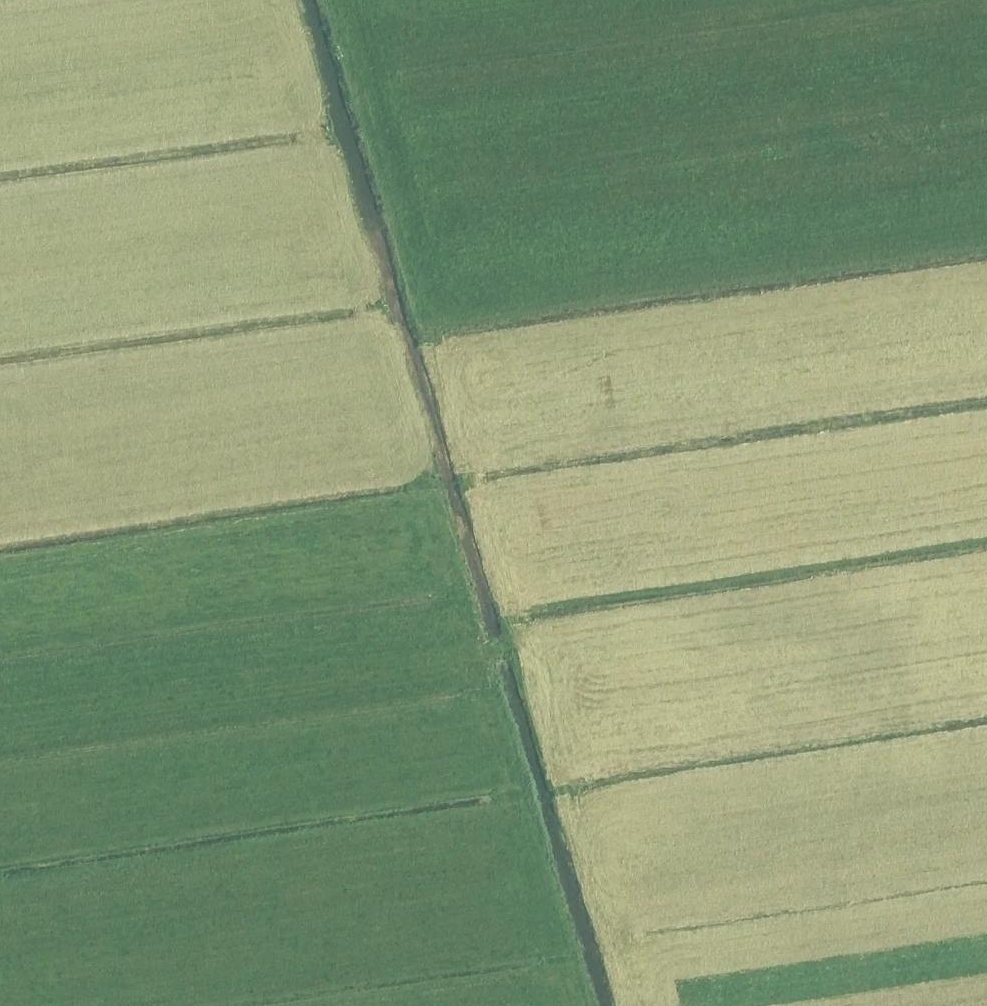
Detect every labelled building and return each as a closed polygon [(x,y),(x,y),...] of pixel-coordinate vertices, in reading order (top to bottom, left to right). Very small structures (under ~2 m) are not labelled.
[(514,794),(495,795),(496,808),(515,807),(514,794)]
